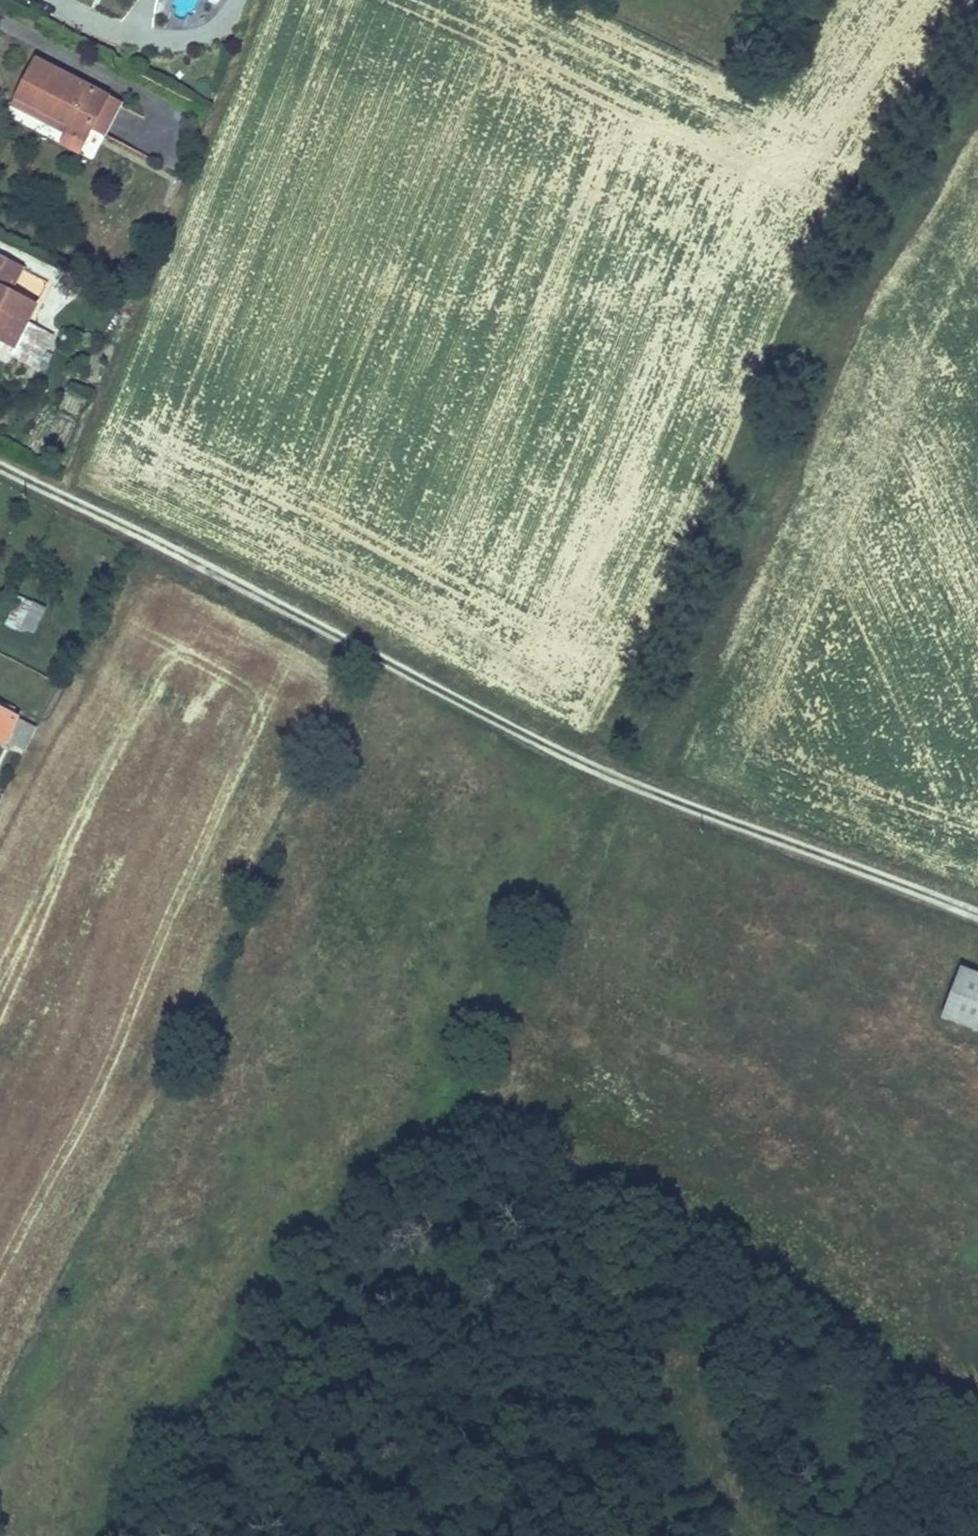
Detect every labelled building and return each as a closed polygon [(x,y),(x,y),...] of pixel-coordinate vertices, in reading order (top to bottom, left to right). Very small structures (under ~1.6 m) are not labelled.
[(111,107),(38,68),(19,103),(70,130),(64,142),(86,154),(111,107)] [(70,130),(19,103),(13,115),(64,142),(70,130)] [(86,154),(64,142),(59,152),(81,163),(86,154)] [(15,358),(37,316),(10,302),(24,275),(0,263),(0,350),(15,358)] [(4,626),(34,638),(47,607),(16,595),(4,626)] [(37,729),(0,711),(0,750),(7,754),(13,743),(27,748),(37,729)] [(977,1030),(977,969),(962,963),(942,1017),(977,1030)]
